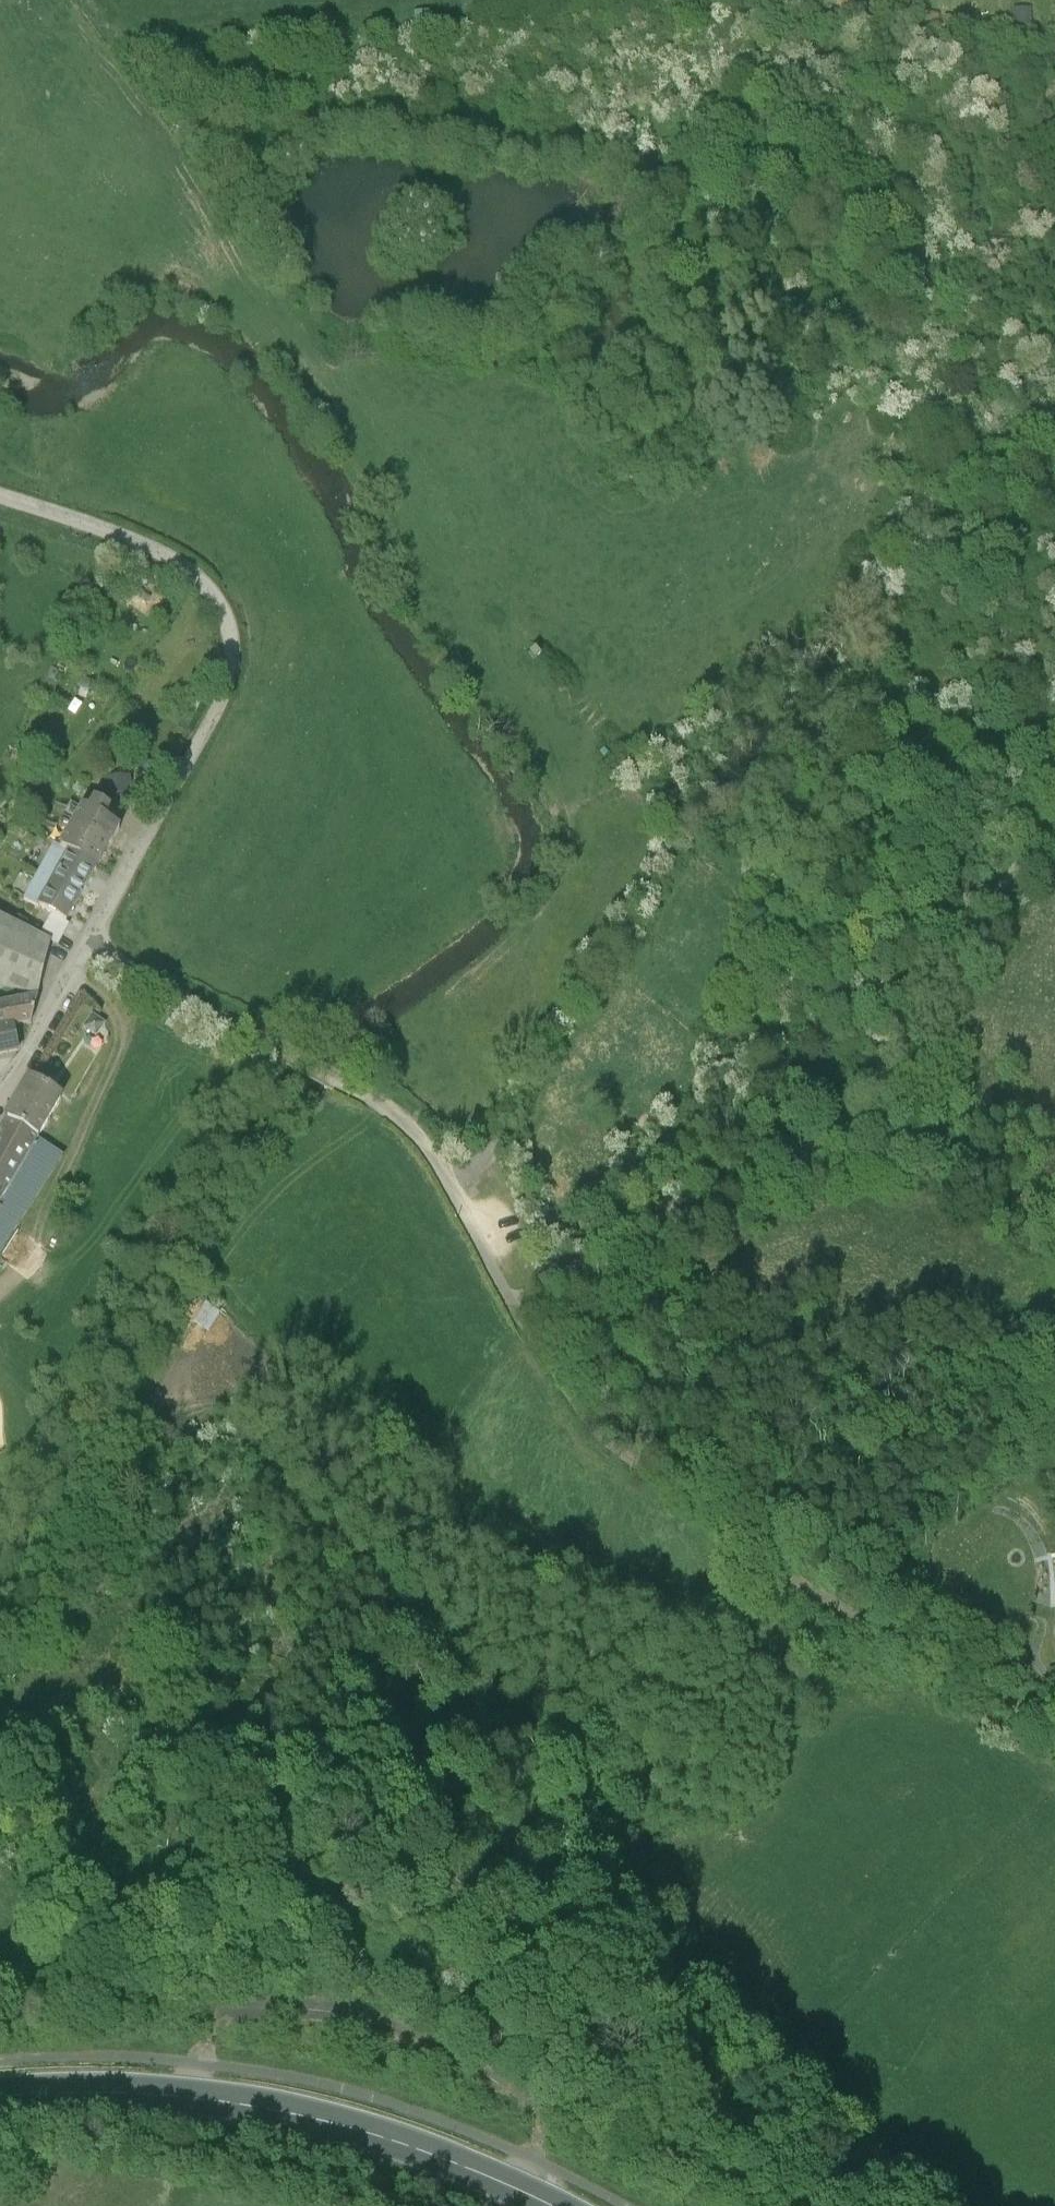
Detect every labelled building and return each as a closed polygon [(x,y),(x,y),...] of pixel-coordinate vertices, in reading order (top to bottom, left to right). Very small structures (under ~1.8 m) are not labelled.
[(128,773),(107,775),(109,795),(131,793),(128,773)] [(80,815),(116,835),(127,817),(111,808),(114,803),(99,794),(96,800),(90,796),(80,815)] [(60,850),(98,870),(116,835),(80,815),(60,850)] [(98,870),(60,850),(55,848),(38,880),(81,902),(98,870)] [(68,929),(81,902),(38,880),(27,900),(40,907),(38,912),(51,919),(68,929)] [(38,995),(51,944),(40,937),(30,932),(0,918),(0,989),(38,995)] [(68,929),(51,919),(40,937),(62,950),(73,931),(68,929)] [(14,1026),(14,1027),(32,1024),(38,999),(0,1005),(0,1029),(14,1026)] [(19,1050),(14,1027),(14,1026),(0,1029),(0,1054),(19,1050)] [(6,1122),(37,1139),(60,1100),(29,1083),(6,1122)] [(60,1153),(37,1139),(6,1122),(0,1133),(0,1252),(60,1153)]
